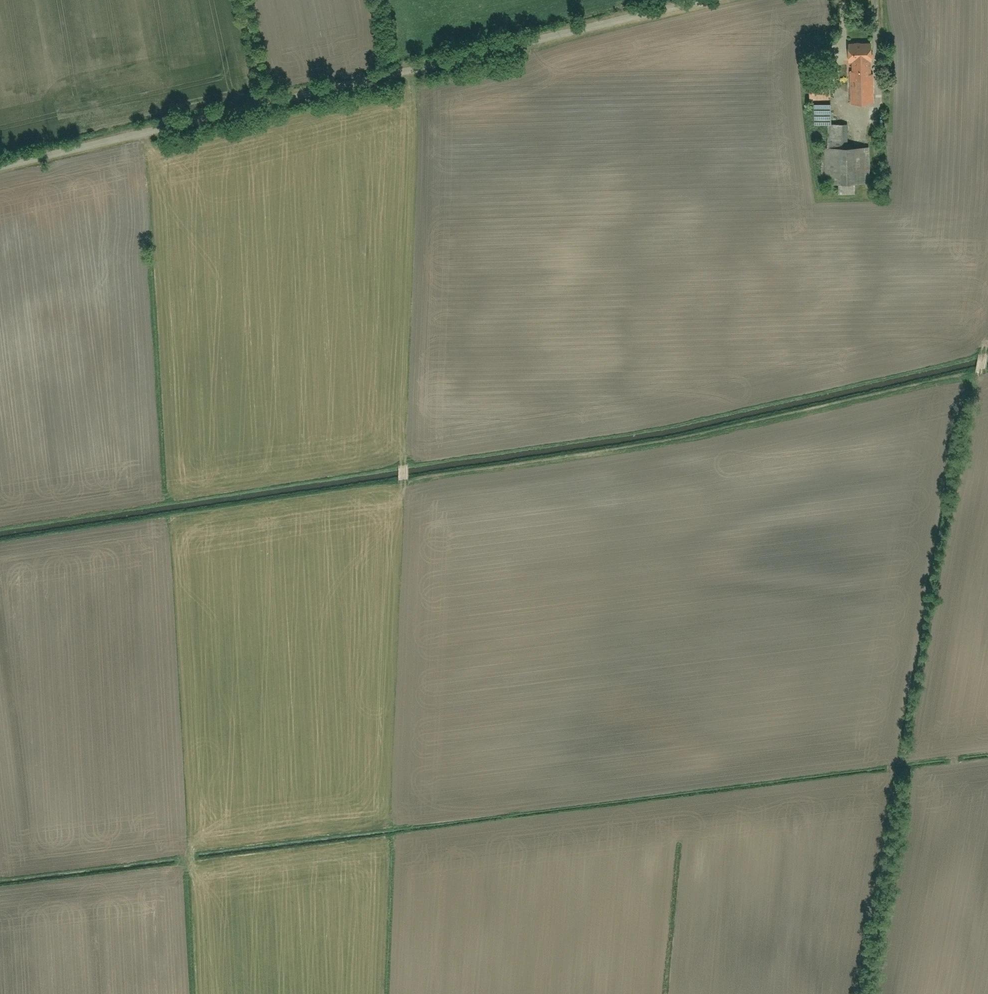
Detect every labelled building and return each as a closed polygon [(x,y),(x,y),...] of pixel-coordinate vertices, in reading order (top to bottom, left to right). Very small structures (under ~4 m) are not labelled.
[(850,47),(852,105),(876,105),(874,46),(850,47)] [(810,72),(811,101),(830,101),(829,71),(810,72)] [(812,105),(812,123),(831,123),(831,105),(812,105)] [(824,150),(824,184),(871,184),(871,149),(847,150),(847,127),(827,127),(827,150),(824,150)]
